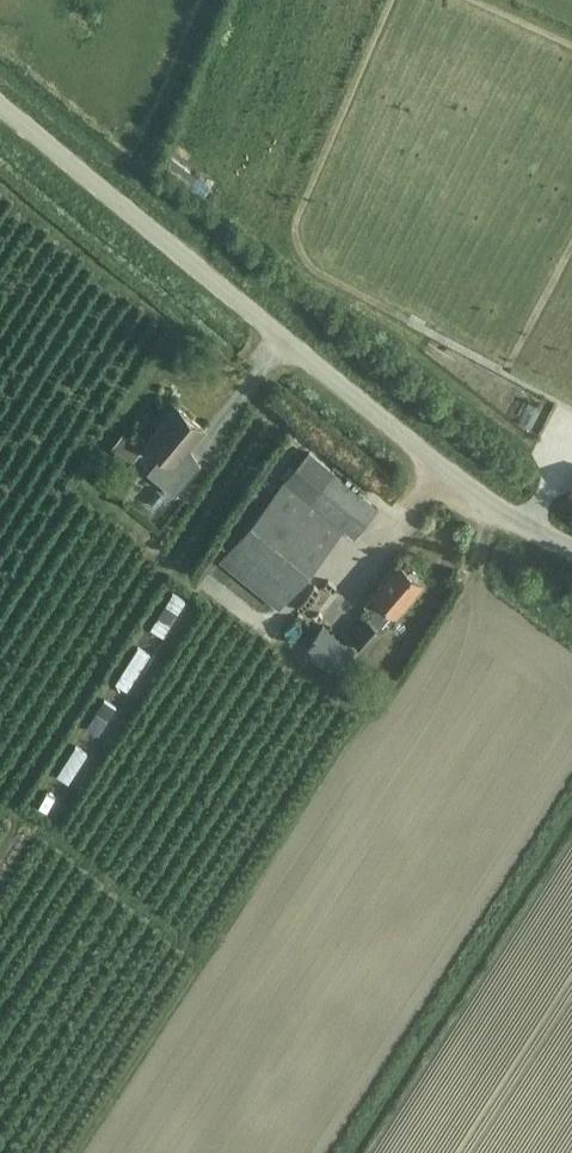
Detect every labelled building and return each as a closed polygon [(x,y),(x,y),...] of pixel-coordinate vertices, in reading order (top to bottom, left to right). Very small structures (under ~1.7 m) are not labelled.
[(166,154),(157,165),(187,189),(197,176),(198,175),(168,151),(166,154)] [(177,402),(147,437),(162,449),(146,468),(174,492),(197,464),(182,452),(204,426),(177,402)] [(112,446),(130,462),(143,447),(125,431),(112,446)] [(354,534),(377,505),(309,449),(221,557),(278,604),(343,525),(354,534)] [(394,614),(422,580),(396,558),(361,601),(372,611),(358,628),(356,625),(347,636),(364,650),(382,628),(379,625),(390,610),(394,614)] [(303,646),(333,671),(353,647),(323,622),(303,646)]
